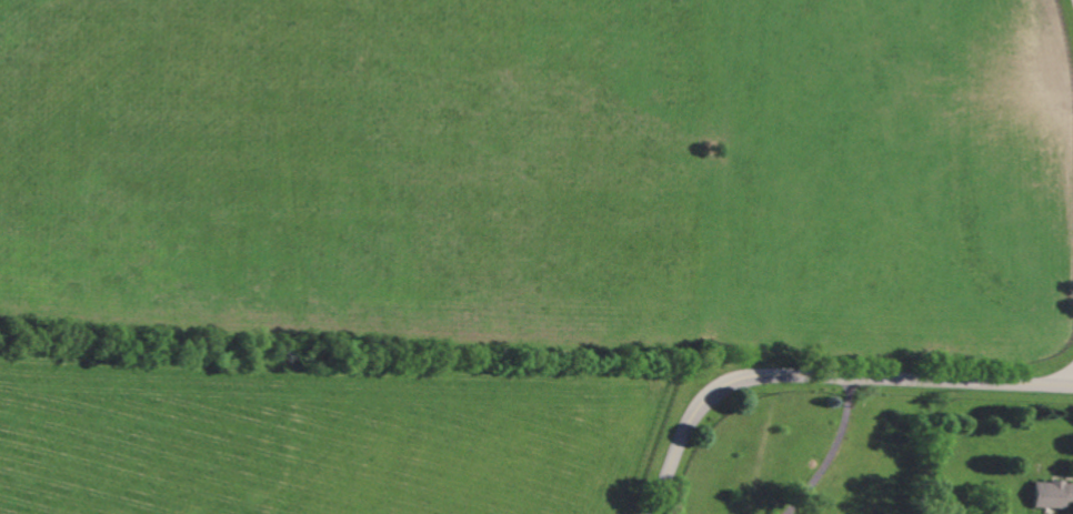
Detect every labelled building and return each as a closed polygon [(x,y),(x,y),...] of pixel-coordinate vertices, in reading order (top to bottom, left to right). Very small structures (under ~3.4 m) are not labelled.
[(1034,507),(1066,509),(1066,502),(1072,502),(1072,483),(1035,482),(1034,507)]
